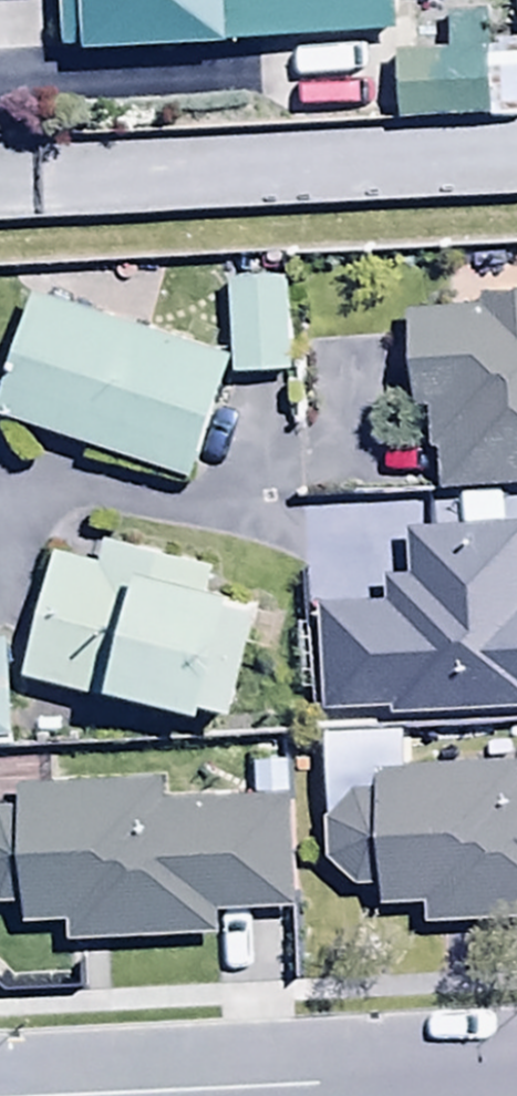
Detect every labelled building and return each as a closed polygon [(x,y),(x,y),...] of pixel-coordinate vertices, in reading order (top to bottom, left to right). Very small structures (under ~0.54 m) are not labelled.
[(64,53),(397,39),(395,0),(62,0),(64,53)] [(400,52),(400,123),(516,123),(516,52),(400,52)] [(288,278),(230,281),(234,360),(235,381),(293,378),(288,278)] [(476,297),(477,307),(412,310),(416,410),(428,409),(430,449),(437,449),(439,486),(516,482),(516,295),(476,297)] [(35,296),(0,406),(0,414),(196,477),(234,360),(35,296)] [(322,605),(325,707),(516,708),(516,521),(472,523),(472,530),(410,531),(411,577),(385,578),(386,603),(322,605)] [(101,559),(58,548),(26,676),(207,722),(210,709),(233,715),(259,611),(240,607),(243,596),(213,589),(218,569),(106,541),(101,559)] [(0,646),(0,742),(16,742),(13,646),(0,646)] [(379,769),(377,795),(353,794),(327,828),(328,863),(357,887),(383,886),(384,907),(428,905),(428,924),(516,922),(516,765),(379,769)] [(24,790),(24,811),(0,811),(0,910),(26,909),(27,925),(74,921),(75,946),(219,936),(217,912),(297,906),(288,771),(252,773),(254,794),(162,800),(160,781),(24,790)]
